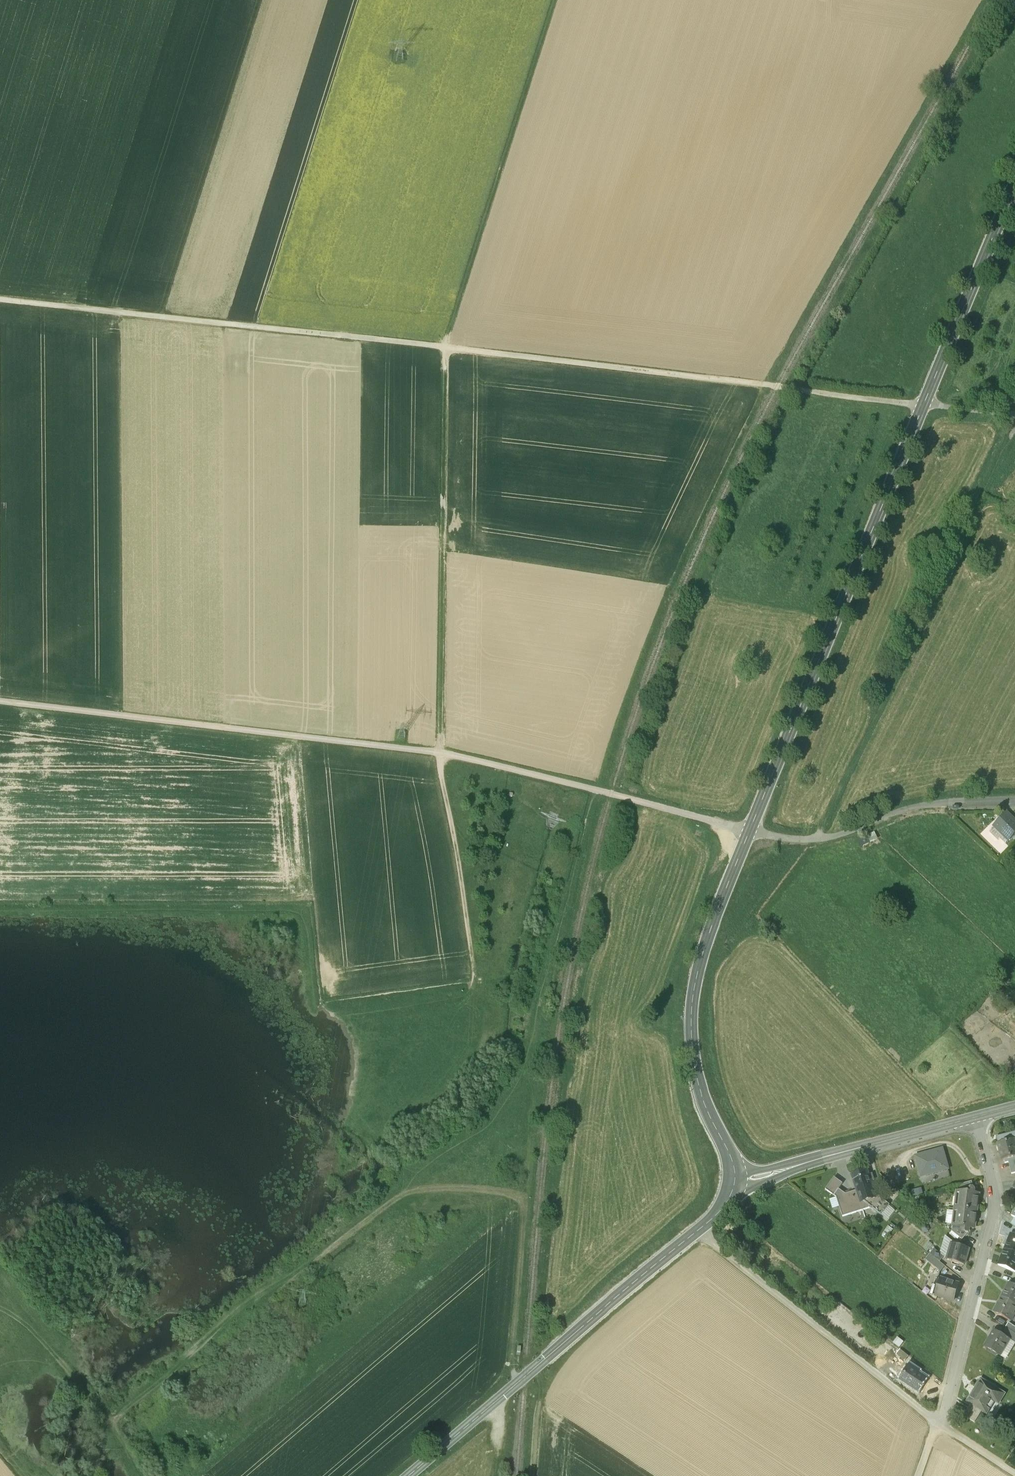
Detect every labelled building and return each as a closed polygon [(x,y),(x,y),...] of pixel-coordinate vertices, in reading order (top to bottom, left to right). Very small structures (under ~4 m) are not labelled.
[(1007,814),(994,827),(1009,841),(1014,835),(1014,822),(1007,814)] [(996,1144),(1001,1161),(1003,1160),(1014,1157),(1014,1142),(1014,1140),(996,1144)] [(942,1150),(916,1157),(921,1176),(947,1169),(942,1150)] [(1003,1160),(1004,1164),(1007,1163),(1010,1175),(1014,1173),(1014,1157),(1003,1160)] [(868,1171),(852,1176),(857,1191),(846,1194),(839,1189),(837,1198),(843,1217),(871,1208),(863,1201),(876,1197),(868,1171)] [(843,1184),(835,1178),(826,1190),(837,1198),(839,1189),(843,1184)] [(971,1182),(958,1186),(957,1192),(959,1192),(960,1192),(969,1193),(969,1190),(971,1188),(973,1189),(971,1182)] [(969,1193),(960,1192),(959,1192),(957,1210),(977,1212),(978,1198),(978,1194),(975,1193),(975,1191),(974,1189),(973,1189),(971,1188),(969,1190),(969,1193)] [(890,1205),(877,1196),(876,1197),(863,1201),(871,1208),(881,1216),(890,1205)] [(977,1212),(957,1210),(955,1227),(955,1228),(964,1229),(964,1231),(966,1234),(968,1234),(970,1232),(970,1230),(974,1230),(974,1226),(975,1226),(977,1212)] [(964,1229),(955,1228),(955,1227),(953,1226),(952,1232),(962,1241),(968,1234),(966,1234),(964,1231),(964,1229)] [(1010,1235),(1004,1251),(1014,1255),(1014,1237),(1010,1235)] [(969,1249),(952,1244),(949,1253),(951,1253),(949,1261),(964,1266),(969,1249)] [(943,1257),(934,1250),(930,1255),(939,1262),(943,1257)] [(1004,1251),(998,1266),(1014,1273),(1014,1255),(1004,1251)] [(939,1262),(930,1255),(926,1261),(940,1272),(945,1267),(939,1262)] [(1005,1284),(1000,1282),(1001,1280),(991,1276),(981,1300),(988,1303),(989,1301),(998,1304),(1005,1284)] [(958,1285),(938,1279),(935,1288),(939,1289),(936,1297),(954,1302),(958,1285)] [(1009,1284),(1001,1298),(1014,1305),(1014,1287),(1009,1284)] [(1014,1305),(1001,1298),(994,1313),(1009,1321),(1013,1314),(1011,1313),(1014,1305)] [(1009,1323),(1005,1328),(1014,1334),(1014,1327),(1009,1323)] [(1005,1328),(1001,1335),(1009,1340),(1014,1343),(1014,1334),(1005,1328)] [(994,1331),(984,1347),(999,1356),(1009,1340),(1001,1335),(994,1331)] [(900,1346),(904,1341),(898,1337),(894,1343),(900,1346)] [(910,1357),(901,1350),(897,1355),(906,1362),(910,1357)] [(920,1372),(911,1366),(901,1379),(919,1391),(927,1379),(919,1373),(920,1372)] [(1004,1395),(981,1380),(967,1402),(982,1411),(987,1414),(995,1401),(999,1403),(1004,1395)] [(982,1411),(971,1404),(967,1410),(978,1417),(982,1411)] [(978,1417),(967,1410),(964,1416),(975,1423),(978,1417)]
